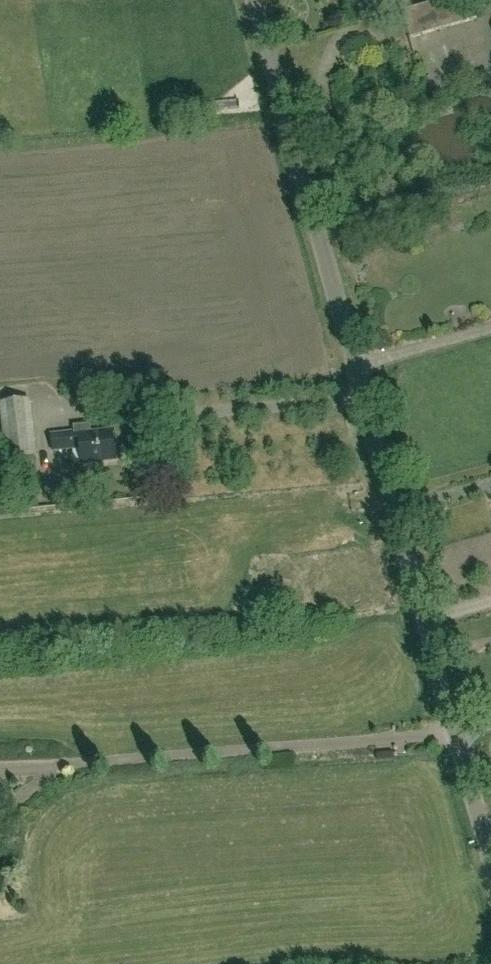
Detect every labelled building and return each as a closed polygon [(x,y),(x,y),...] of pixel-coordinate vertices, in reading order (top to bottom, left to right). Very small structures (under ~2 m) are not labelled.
[(481,0),(441,0),(402,11),(410,38),(477,19),(473,5),(481,2),(481,0)] [(6,460),(35,456),(28,400),(0,403),(0,405),(6,460)] [(82,463),(114,460),(111,432),(85,434),(84,431),(51,434),(52,451),(81,448),(82,463)]
